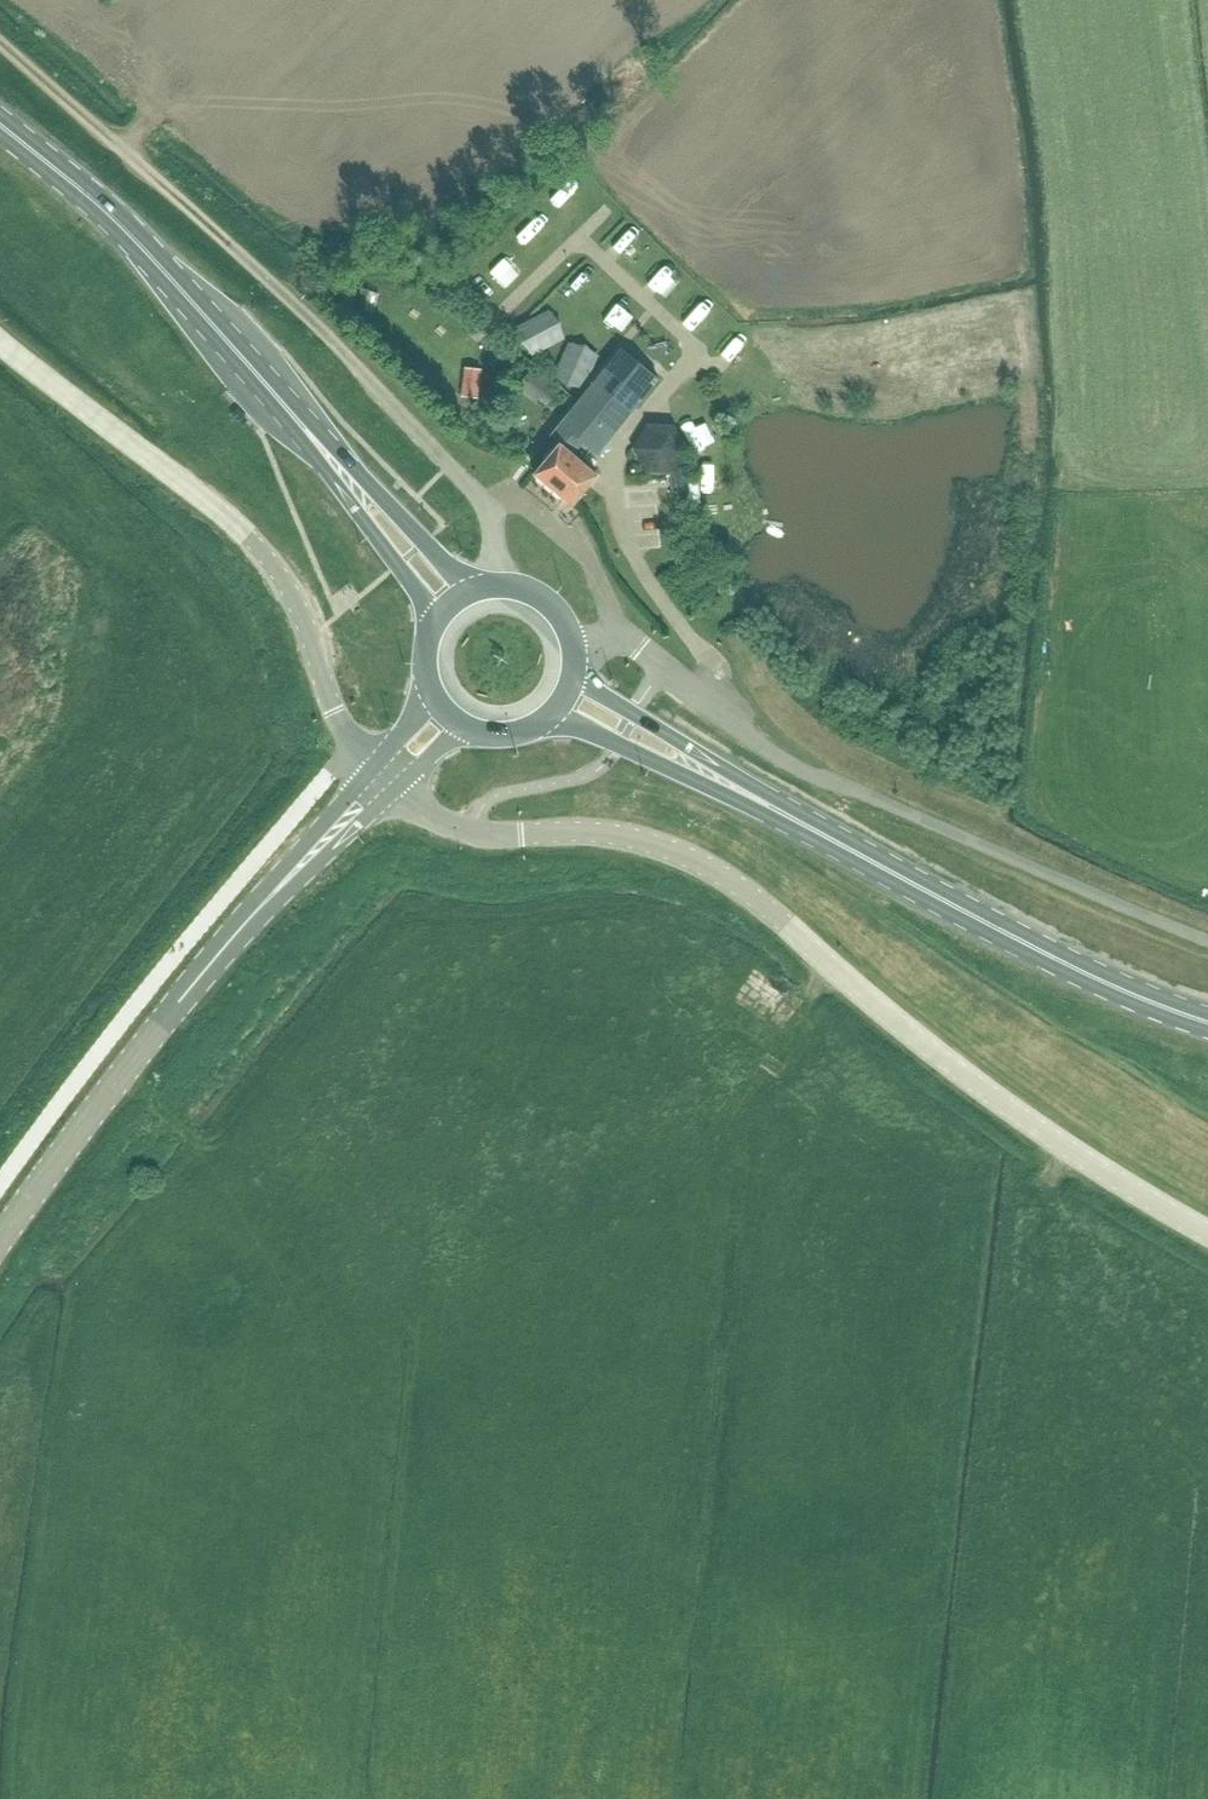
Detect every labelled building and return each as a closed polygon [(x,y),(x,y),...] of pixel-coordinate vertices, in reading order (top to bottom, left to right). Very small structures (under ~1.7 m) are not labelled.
[(358,288),(356,295),(353,306),(363,309),(365,302),(368,291),(358,288)] [(556,447),(533,475),(573,507),(596,479),(576,463),(587,450),(594,456),(657,380),(619,349),(558,425),(560,426),(548,441),(556,447)] [(532,371),(523,382),(520,385),(518,389),(523,393),(534,402),(536,398),(545,406),(557,391),(532,371)] [(462,382),(460,397),(476,399),(477,390),(478,384),(469,383),(462,382)] [(660,478),(677,440),(647,427),(631,465),(660,478)]
